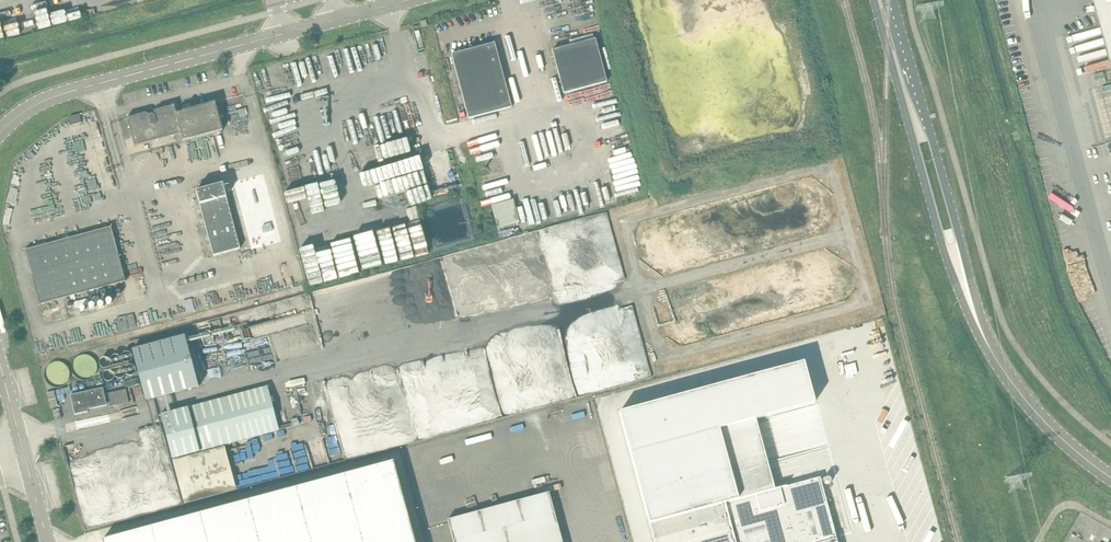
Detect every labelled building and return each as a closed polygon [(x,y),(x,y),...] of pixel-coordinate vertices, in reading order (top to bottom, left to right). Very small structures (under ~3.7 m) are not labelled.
[(1110,63),(1110,0),(1094,0),(1110,63)] [(563,93),(607,82),(595,39),(552,50),(563,93)] [(468,119),(512,107),(494,43),(451,54),(468,119)] [(318,47),(310,50),(313,58),(320,56),(318,47)] [(262,67),(264,78),(279,74),(276,64),(262,67)] [(190,139),(223,130),(218,113),(215,102),(182,111),(182,112),(176,113),(174,105),(173,105),(155,110),(152,115),(151,114),(150,115),(146,113),(128,118),(127,117),(130,128),(135,147),(135,146),(181,133),(183,141),(189,139),(190,139)] [(79,114),(70,117),(72,125),(81,123),(79,114)] [(271,174),(248,180),(260,236),(280,232),(274,206),(278,205),(271,174)] [(214,255),(240,248),(223,184),(197,191),(214,255)] [(524,199),(503,199),(503,221),(524,221),(524,199)] [(25,250),(32,275),(118,253),(111,227),(25,250)] [(118,253),(32,275),(40,305),(40,304),(51,301),(126,281),(118,253)] [(80,342),(78,330),(68,331),(69,343),(80,342)] [(146,401),(199,387),(185,336),(132,350),(146,401)] [(649,524),(774,490),(756,424),(814,409),(802,363),(619,413),(649,524)] [(172,459),(279,430),(267,386),(160,415),(172,459)] [(106,406),(106,403),(105,399),(104,394),(103,388),(71,395),(75,415),(88,412),(87,410),(106,406)] [(126,389),(104,394),(105,399),(107,398),(109,407),(129,403),(126,389)] [(51,408),(58,406),(54,391),(47,393),(51,408)] [(55,421),(61,419),(58,409),(53,411),(55,421)] [(83,439),(71,442),(73,451),(85,448),(83,439)] [(105,538),(106,541),(417,541),(395,462),(105,538)] [(819,477),(774,490),(649,524),(654,541),(837,541),(819,477)] [(479,511),(448,520),(454,541),(562,541),(549,492),(517,501),(523,522),(485,532),(479,511)] [(94,502),(93,503),(109,513),(117,499),(111,495),(108,499),(98,493),(93,501),(94,502)]
